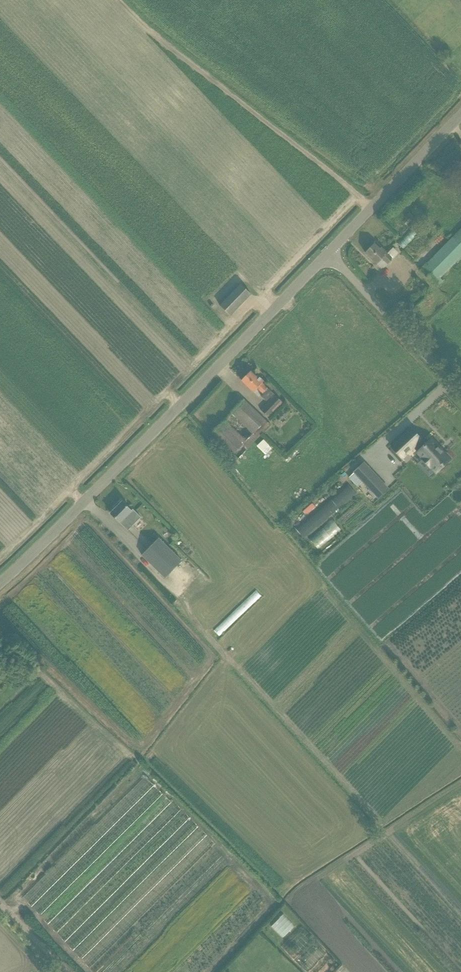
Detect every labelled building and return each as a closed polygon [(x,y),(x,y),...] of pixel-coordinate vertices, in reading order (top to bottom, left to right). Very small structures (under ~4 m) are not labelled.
[(443,281),(440,278),(460,256),(460,229),(421,270),(437,286),(443,281)] [(404,242),(410,251),(415,248),(418,253),(415,256),(416,258),(431,248),(420,231),(404,242)] [(380,249),(375,243),(365,253),(377,264),(383,259),(388,264),(393,259),(381,247),(380,249)] [(220,306),(223,309),(230,316),(251,294),(241,284),(220,306)] [(230,317),(218,307),(214,311),(225,322),(230,317)] [(267,399),(273,393),(263,383),(264,381),(258,375),(256,376),(251,371),(242,381),(249,388),(253,392),(258,387),(264,393),(262,395),(267,399)] [(269,418),(283,403),(275,395),(260,410),(269,418)] [(270,425),(251,406),(244,399),(212,433),(219,440),(238,459),(270,425)] [(414,427),(395,446),(405,457),(425,438),(414,427)] [(434,439),(421,452),(427,458),(426,459),(433,467),(434,466),(440,472),(453,460),(434,439)] [(275,463),(271,468),(278,474),(289,462),(267,441),(260,449),(275,463)] [(392,454),(375,466),(382,476),(399,464),(392,454)] [(364,463),(354,472),(373,492),(382,483),(364,463)] [(111,513),(128,530),(141,516),(133,509),(131,510),(122,502),(121,503),(120,501),(115,506),(116,508),(111,513)] [(311,544),(320,555),(341,537),(331,526),(311,544)] [(141,555),(165,578),(182,561),(158,538),(141,555)] [(229,623),(218,630),(222,636),(233,630),(229,623)] [(291,938),(301,927),(291,917),(274,935),(284,944),(286,942),(281,937),(285,933),(291,938)]
